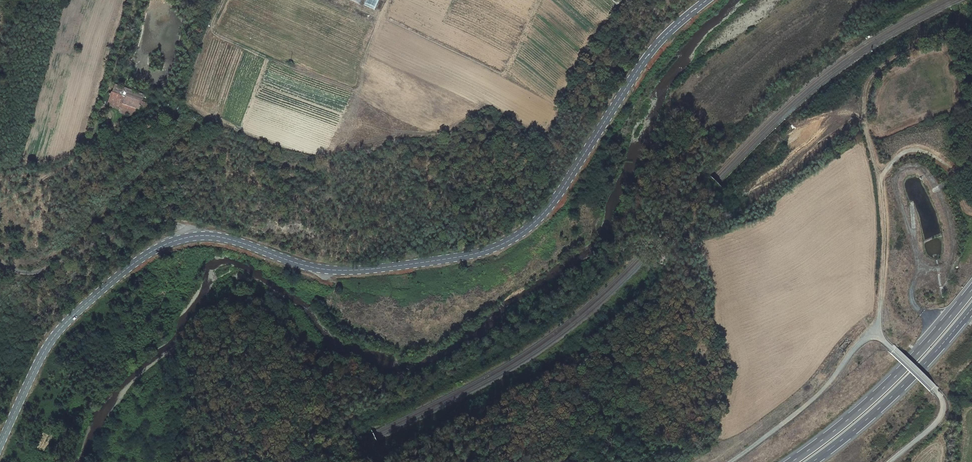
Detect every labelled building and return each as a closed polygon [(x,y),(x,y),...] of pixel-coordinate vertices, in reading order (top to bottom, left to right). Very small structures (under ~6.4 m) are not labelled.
[(365,6),(376,10),(379,0),(367,0),(365,6)] [(116,84),(109,105),(121,109),(120,113),(134,117),(136,112),(142,114),(146,102),(142,100),(144,94),(116,84)]
